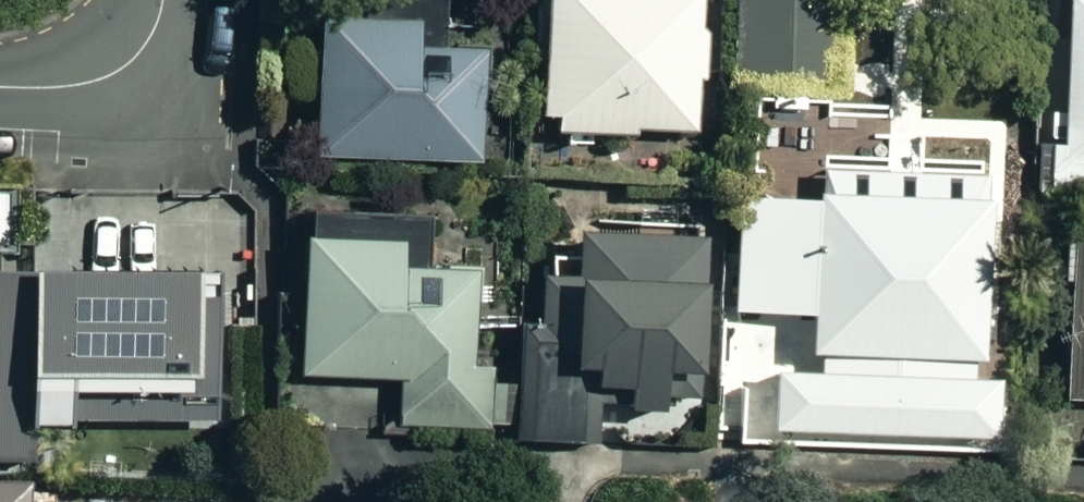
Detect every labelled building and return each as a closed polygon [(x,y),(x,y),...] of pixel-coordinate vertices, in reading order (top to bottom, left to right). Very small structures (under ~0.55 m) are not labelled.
[(706,20),(695,21),(695,0),(533,0),(534,119),(550,119),(550,137),(697,135),(696,91),(706,91),(706,20)] [(734,98),(838,95),(836,0),(731,0),(734,98)] [(1048,135),(1047,199),(1083,199),(1083,0),(1063,0),(1061,135),(1048,135)] [(415,15),(313,14),(311,157),(481,159),(483,44),(414,43),(415,15)] [(975,247),(987,247),(986,172),(830,173),(830,157),(754,158),(756,301),(807,301),(808,407),(976,406),(975,334),(988,334),(987,281),(975,281),(975,247)] [(18,266),(2,266),(2,256),(18,256),(17,189),(0,189),(0,462),(34,462),(34,423),(19,423),(18,266)] [(19,423),(34,423),(218,422),(217,287),(243,287),(242,206),(37,207),(37,266),(18,266),(19,423)] [(569,287),(536,287),(536,316),(522,316),(523,443),(591,443),(591,406),(622,406),(622,417),(660,417),(660,370),(694,370),(693,227),(643,227),(643,220),(601,220),(601,227),(582,227),(582,245),(569,245),(569,287)] [(1057,284),(1066,285),(1065,404),(1083,404),(1083,235),(1057,235),(1057,284)] [(395,236),(301,238),(303,380),(403,378),(403,431),(490,429),(489,360),(473,360),(472,267),(396,268),(395,236)] [(18,487),(0,487),(0,501),(17,501),(18,487)]
